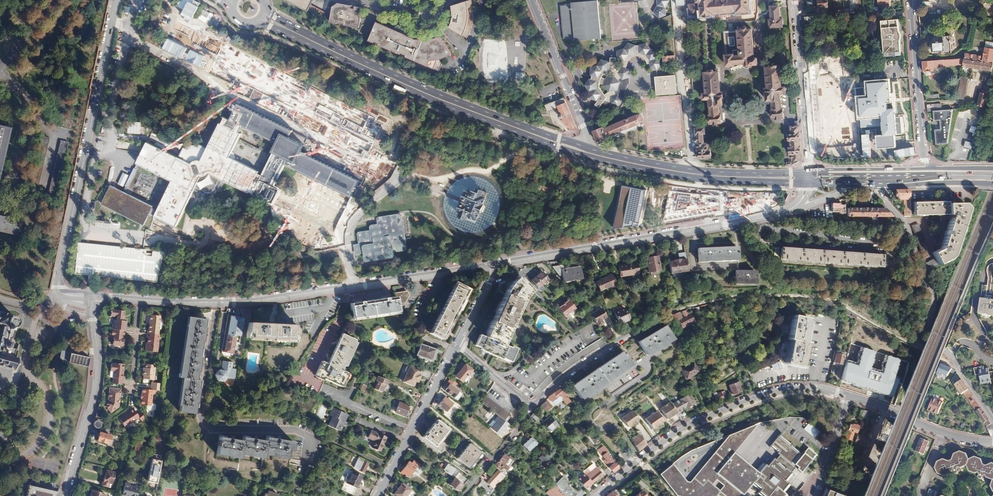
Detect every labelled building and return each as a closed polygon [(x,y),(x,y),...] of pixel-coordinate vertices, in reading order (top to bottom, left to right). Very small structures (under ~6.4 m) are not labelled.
[(308,11),(313,1),(314,1),(314,0),(284,0),(308,11)] [(453,15),(449,28),(458,33),(466,38),(468,35),(469,33),(470,30),(471,27),(472,23),(472,20),(472,17),(473,14),(473,11),(472,8),(472,5),(471,2),(470,0),(468,0),(451,5),(453,15)] [(572,5),(560,6),(564,39),(575,39),(575,41),(601,38),(598,0),(572,3),(572,5)] [(698,3),(691,3),(692,14),(703,13),(703,15),(715,14),(715,13),(736,11),(736,12),(738,12),(754,11),(753,0),(697,0),(698,3)] [(819,12),(825,12),(825,8),(828,8),(828,0),(818,0),(819,12)] [(248,2),(243,10),(252,16),(258,8),(248,2)] [(337,3),(332,7),(329,22),(359,27),(363,8),(337,3)] [(774,5),(770,6),(771,18),(769,18),(770,29),(783,28),(783,17),(780,17),(779,5),(774,5)] [(818,16),(805,17),(805,24),(814,23),(818,23),(818,16)] [(882,33),(882,35),(882,37),(882,40),(883,42),(884,48),(885,57),(901,55),(904,55),(901,19),(898,19),(882,21),(882,28),(883,31),(882,32),(882,33)] [(392,29),(376,22),(368,39),(438,70),(444,57),(450,53),(439,36),(424,41),(415,37),(415,38),(406,34),(406,33),(400,24),(392,29)] [(741,27),(737,27),(739,52),(733,52),(733,51),(724,52),(725,65),(734,64),(734,62),(744,62),(744,65),(747,64),(750,64),(750,61),(758,60),(757,54),(755,54),(753,27),(752,26),(747,26),(747,25),(741,25),(741,27)] [(739,52),(737,27),(735,27),(729,28),(722,28),(724,52),(733,51),(733,52),(739,52)] [(943,41),(932,42),(933,52),(939,51),(939,54),(951,53),(950,36),(943,36),(943,41)] [(375,119),(223,44),(208,74),(236,87),(233,92),(361,155),(364,150),(368,152),(381,125),(374,121),(375,119)] [(615,66),(615,57),(610,57),(610,62),(603,59),(598,64),(592,66),(592,72),(593,73),(592,77),(590,77),(586,82),(590,87),(590,94),(596,96),(597,97),(595,100),(598,103),(604,97),(607,99),(610,99),(609,100),(616,103),(621,97),(617,92),(614,92),(613,88),(616,88),(618,80),(616,78),(620,75),(622,77),(629,75),(628,69),(624,67),(626,61),(631,57),(633,56),(636,56),(639,57),(641,58),(642,60),(644,62),(644,64),(647,64),(647,67),(654,69),(659,64),(654,58),(654,52),(647,50),(643,45),(637,46),(633,46),(627,44),(623,49),(616,51),(616,58),(623,60),(619,66),(615,66)] [(988,49),(987,56),(984,55),(984,57),(966,54),(966,60),(992,63),(992,49),(988,49)] [(961,59),(923,61),(924,71),(930,71),(929,68),(940,67),(940,66),(964,64),(965,59),(961,59)] [(964,64),(963,67),(968,68),(992,71),(992,63),(966,60),(965,59),(964,64)] [(768,88),(767,88),(767,89),(767,92),(768,100),(772,100),(773,108),(771,108),(771,110),(772,115),(772,117),(785,116),(785,107),(783,107),(782,93),(786,92),(786,86),(783,86),(783,84),(782,68),(781,65),(777,65),(776,64),(771,64),(771,66),(767,66),(768,88)] [(706,94),(704,94),(704,100),(708,100),(709,115),(708,115),(709,126),(720,125),(719,114),(718,115),(717,105),(723,105),(722,93),(721,93),(719,70),(714,70),(714,69),(709,70),(709,71),(704,71),(706,94)] [(672,75),(655,77),(657,93),(674,92),(672,75)] [(968,78),(961,76),(957,99),(964,100),(968,78)] [(856,95),(858,120),(861,120),(861,126),(884,124),(883,117),(883,115),(882,110),(882,108),(882,103),(891,102),(889,80),(866,81),(866,86),(866,87),(867,95),(856,95)] [(983,93),(982,92),(978,105),(984,107),(990,85),(986,84),(983,93)] [(548,111),(559,107),(562,114),(560,114),(559,116),(560,117),(561,117),(563,117),(566,125),(569,124),(571,129),(576,127),(564,98),(545,105),(548,111)] [(891,108),(891,102),(882,103),(882,108),(882,110),(883,115),(883,117),(884,124),(885,135),(879,136),(880,147),(895,146),(894,134),(906,133),(904,115),(898,115),(897,107),(891,108)] [(941,103),(927,104),(928,112),(933,111),(942,110),(941,103)] [(234,117),(232,121),(243,126),(277,143),(271,154),(274,155),(287,161),(286,164),(350,197),(355,188),(359,181),(302,152),(305,145),(290,137),(293,131),(241,104),(240,106),(236,104),(230,115),(234,117)] [(933,122),(940,121),(940,130),(934,130),(935,145),(947,144),(953,109),(942,110),(933,111),(933,122)] [(641,115),(640,114),(604,129),(603,128),(594,131),(599,143),(608,139),(607,137),(643,121),(643,120),(644,120),(642,115),(641,115)] [(248,192),(252,194),(260,176),(255,173),(256,172),(228,158),(241,133),(239,132),(243,126),(232,121),(225,117),(221,124),(220,123),(207,148),(196,143),(195,146),(193,145),(192,144),(189,144),(187,146),(186,148),(183,147),(178,158),(147,142),(136,163),(137,163),(171,181),(156,210),(153,216),(174,227),(193,190),(203,195),(205,192),(207,194),(210,194),(212,192),(214,189),(216,191),(222,181),(247,193),(248,192)] [(695,119),(695,120),(699,158),(710,157),(710,148),(708,148),(707,143),(707,142),(705,142),(705,136),(707,135),(705,118),(695,119)] [(641,126),(639,123),(607,137),(608,139),(608,140),(641,126)] [(790,143),(792,142),(792,151),(791,151),(791,157),(793,157),(794,161),(801,160),(799,126),(795,127),(791,127),(791,136),(789,136),(790,143)] [(0,127),(0,166),(8,129),(0,127)] [(68,143),(60,141),(47,199),(55,201),(68,143)] [(972,150),(974,143),(966,141),(964,148),(972,150)] [(260,176),(252,194),(251,196),(272,206),(281,188),(275,185),(286,164),(287,161),(274,155),(262,177),(260,176)] [(136,163),(121,192),(122,192),(137,163),(136,163)] [(333,194),(311,184),(304,199),(289,192),(281,209),(298,217),(290,234),(308,243),(316,225),(333,233),(343,213),(327,206),(333,194)] [(149,214),(153,216),(156,210),(122,192),(121,192),(109,186),(100,203),(143,225),(149,214)] [(640,225),(646,191),(623,186),(614,229),(640,225)] [(462,201),(458,211),(461,212),(459,216),(474,223),(487,193),(477,189),(476,192),(473,190),(471,194),(466,192),(463,199),(462,201)] [(695,193),(670,190),(664,221),(722,212),(721,195),(695,193)] [(910,190),(892,190),(892,197),(895,196),(895,199),(904,199),(903,216),(904,217),(909,217),(910,190)] [(772,198),(745,201),(747,213),(773,210),(772,198)] [(946,231),(945,231),(944,234),(945,235),(940,249),(932,253),(934,259),(925,264),(926,267),(928,269),(946,260),(951,256),(952,255),(953,252),(963,220),(967,208),(963,203),(947,204),(947,202),(913,202),(913,216),(949,215),(949,217),(950,218),(946,231)] [(839,204),(832,204),(831,212),(838,212),(838,214),(843,214),(844,206),(839,206),(839,204)] [(886,208),(847,208),(847,216),(851,216),(851,218),(853,218),(853,216),(876,217),(876,226),(878,226),(878,217),(892,217),(889,213),(886,208)] [(359,235),(360,245),(357,245),(358,253),(365,252),(367,262),(393,258),(393,251),(406,249),(403,232),(400,215),(376,219),(377,229),(372,229),(373,233),(359,235)] [(17,235),(20,221),(0,217),(0,231),(17,235)] [(917,224),(911,226),(917,244),(922,256),(928,253),(917,224)] [(164,251),(78,243),(75,274),(156,282),(164,251)] [(737,246),(698,248),(698,262),(738,260),(737,246)] [(780,248),(775,247),(772,263),(778,264),(780,248)] [(881,255),(782,247),(781,259),(880,267),(881,255)] [(652,256),(645,257),(648,273),(660,271),(657,256),(655,249),(651,249),(652,256)] [(673,261),(673,262),(668,262),(670,274),(688,271),(687,266),(685,253),(677,254),(678,260),(673,261)] [(558,260),(548,262),(558,275),(562,274),(563,281),(582,279),(580,267),(574,268),(574,266),(570,266),(570,268),(564,269),(558,260)] [(631,263),(618,266),(619,276),(633,274),(631,263)] [(754,271),(735,271),(734,283),(754,284),(754,271)] [(542,272),(531,280),(537,288),(548,279),(542,272)] [(611,274),(596,281),(599,290),(607,287),(608,289),(616,285),(611,274)] [(506,291),(506,293),(485,336),(480,334),(475,345),(480,347),(480,349),(501,359),(502,357),(509,361),(515,348),(510,346),(509,347),(503,344),(516,315),(520,308),(521,304),(523,301),(524,299),(525,298),(526,297),(527,296),(528,295),(529,293),(532,292),(533,291),(520,277),(518,278),(516,279),(514,281),(512,283),(511,284),(509,286),(509,287),(508,289),(506,291)] [(467,290),(455,285),(430,334),(442,340),(467,290)] [(362,299),(353,300),(356,314),(400,307),(399,302),(404,301),(412,290),(410,286),(397,289),(398,293),(390,294),(390,293),(386,293),(386,294),(366,298),(366,297),(362,298),(362,299)] [(980,299),(978,314),(985,315),(985,314),(988,315),(988,316),(992,317),(992,300),(990,300),(989,301),(987,300),(980,299)] [(575,308),(569,300),(557,309),(564,317),(574,309),(575,308)] [(601,307),(590,313),(595,322),(597,325),(603,323),(600,319),(606,316),(601,307)] [(624,308),(613,313),(618,324),(628,319),(624,308)] [(115,315),(116,315),(116,320),(114,319),(114,323),(113,323),(112,329),(113,329),(123,330),(125,330),(126,330),(126,325),(126,321),(124,321),(124,318),(123,318),(124,310),(110,309),(110,312),(110,315),(114,316),(115,315)] [(687,310),(681,311),(684,317),(677,320),(680,327),(693,321),(690,314),(689,314),(687,310)] [(13,369),(14,369),(16,358),(18,350),(15,350),(15,348),(8,346),(9,345),(10,345),(10,343),(10,342),(10,341),(9,340),(10,339),(11,339),(12,338),(14,331),(14,330),(13,329),(12,329),(12,327),(13,327),(15,326),(16,325),(17,323),(17,321),(16,319),(15,317),(13,316),(11,316),(10,317),(9,317),(8,317),(9,315),(9,314),(0,312),(0,366),(13,369)] [(670,314),(669,314),(673,320),(680,317),(678,312),(670,314)] [(150,313),(148,332),(159,332),(160,315),(150,313)] [(228,315),(225,329),(221,352),(224,352),(223,356),(227,357),(230,357),(231,354),(232,354),(235,335),(239,336),(242,319),(241,318),(239,317),(239,316),(231,315),(230,316),(228,315)] [(788,339),(791,339),(787,359),(786,359),(785,361),(786,362),(786,364),(801,367),(806,342),(803,341),(808,318),(793,315),(788,339)] [(207,319),(192,317),(181,376),(185,377),(179,411),(194,413),(200,378),(197,378),(207,319)] [(297,325),(249,322),(245,338),(296,340),(297,329),(298,329),(298,327),(297,326),(297,325)] [(548,351),(543,355),(538,359),(531,365),(524,371),(516,380),(531,392),(537,386),(544,380),(551,373),(559,367),(573,357),(581,351),(592,344),(602,338),(590,322),(573,333),(570,335),(565,338),(558,343),(554,346),(548,351)] [(627,324),(621,326),(624,333),(629,330),(627,324)] [(868,328),(855,325),(853,333),(866,336),(868,328)] [(664,326),(638,341),(645,354),(671,338),(664,326)] [(112,332),(111,332),(110,338),(114,338),(114,344),(123,345),(123,344),(125,344),(125,339),(124,339),(124,336),(122,336),(122,334),(125,334),(125,330),(123,330),(113,329),(113,331),(112,331),(112,332)] [(148,337),(149,337),(148,342),(148,345),(147,344),(146,349),(158,350),(159,338),(160,338),(161,333),(159,332),(148,332),(148,337)] [(328,364),(322,362),(316,376),(341,387),(347,373),(341,371),(355,341),(341,335),(328,364)] [(419,344),(418,350),(415,356),(432,362),(436,350),(419,344)] [(873,351),(861,348),(857,361),(847,358),(842,381),(894,398),(900,379),(895,378),(901,360),(888,356),(883,372),(868,368),(873,351)] [(63,355),(63,357),(61,359),(60,360),(59,361),(87,367),(90,357),(89,357),(62,351),(61,351),(62,353),(63,355)] [(630,364),(621,352),(572,386),(581,398),(630,364)] [(844,355),(836,353),(833,362),(842,364),(844,355)] [(457,367),(460,370),(453,377),(455,379),(456,377),(461,381),(461,380),(465,382),(470,377),(477,383),(482,377),(475,371),(475,370),(463,360),(457,367)] [(224,371),(227,377),(234,378),(235,369),(231,369),(232,363),(221,361),(220,370),(224,371)] [(143,370),(141,369),(141,374),(142,374),(142,377),(152,378),(154,363),(144,362),(143,366),(143,370)] [(692,362),(680,369),(685,378),(692,374),(692,375),(698,371),(692,362)] [(110,371),(113,371),(112,378),(113,378),(113,384),(117,384),(121,385),(122,379),(123,379),(124,364),(115,363),(115,364),(111,364),(110,371)] [(953,368),(941,363),(938,372),(944,374),(944,373),(949,375),(953,368)] [(402,382),(412,386),(414,381),(417,382),(419,375),(417,374),(419,369),(409,365),(408,366),(407,366),(405,367),(404,370),(404,372),(406,373),(402,382)] [(989,372),(989,369),(985,370),(986,371),(983,371),(982,367),(974,369),(976,376),(979,375),(981,384),(991,382),(991,379),(992,379),(992,372),(989,372)] [(639,374),(635,369),(607,389),(610,394),(639,374)] [(217,371),(213,375),(216,382),(223,382),(227,377),(224,371),(220,370),(218,370),(217,371)] [(475,385),(486,395),(480,402),(492,411),(497,415),(503,420),(514,407),(504,399),(508,394),(484,374),(482,377),(477,383),(475,385)] [(386,386),(388,381),(377,377),(375,382),(372,389),(381,393),(384,387),(385,385),(386,386)] [(962,380),(957,384),(963,393),(968,390),(962,380)] [(161,382),(154,381),(153,389),(160,390),(161,382)] [(738,382),(728,386),(732,395),(741,391),(738,385),(739,384),(738,382)] [(449,383),(444,390),(452,396),(456,399),(461,393),(449,383)] [(112,393),(111,393),(110,399),(111,400),(111,403),(107,405),(111,412),(119,407),(119,404),(116,404),(116,401),(118,400),(119,396),(120,396),(121,388),(117,388),(117,384),(113,384),(112,393)] [(237,387),(229,386),(228,393),(235,394),(237,387)] [(142,394),(141,394),(141,398),(141,403),(150,404),(152,404),(152,401),(153,393),(156,394),(156,390),(153,389),(142,388),(142,394)] [(569,401),(559,388),(557,389),(557,390),(555,392),(552,394),(548,396),(547,397),(548,397),(551,402),(552,401),(556,405),(562,400),(566,404),(569,401)] [(717,393),(718,394),(713,396),(715,401),(723,398),(722,397),(725,396),(725,395),(723,390),(717,393)] [(975,410),(983,424),(987,431),(990,436),(992,437),(992,427),(989,421),(984,413),(977,404),(973,397),(971,394),(968,390),(963,393),(969,402),(975,410)] [(685,409),(694,403),(689,394),(679,400),(678,401),(677,399),(675,400),(676,402),(672,404),(676,410),(677,412),(685,408),(685,409)] [(306,402),(294,396),(289,408),(301,413),(306,402)] [(451,403),(444,397),(438,405),(445,411),(451,403)] [(934,401),(931,400),(927,410),(937,414),(942,402),(935,399),(934,401)] [(546,411),(551,407),(546,401),(541,405),(546,411)] [(409,406),(399,402),(395,412),(405,416),(409,406)] [(670,419),(678,414),(678,413),(677,412),(676,410),(672,404),(670,402),(660,408),(667,419),(669,418),(670,419)] [(315,416),(321,419),(326,408),(320,405),(315,416)] [(135,408),(124,415),(130,424),(140,417),(142,420),(145,418),(142,412),(139,414),(135,408)] [(329,415),(333,417),(329,426),(340,430),(343,425),(345,426),(346,422),(345,421),(347,415),(332,408),(329,415)] [(656,411),(645,419),(652,429),(664,421),(656,411)] [(633,412),(622,420),(628,428),(632,426),(636,423),(639,420),(633,412)] [(494,419),(496,421),(491,428),(499,434),(507,423),(503,420),(497,415),(494,419)] [(550,416),(542,423),(549,431),(557,424),(550,416)] [(447,428),(436,419),(421,436),(433,445),(447,428)] [(854,420),(851,419),(847,430),(855,432),(857,426),(852,424),(854,420)] [(97,421),(95,421),(94,421),(93,422),(92,424),(92,425),(92,426),(93,427),(94,428),(95,429),(96,429),(98,429),(99,428),(100,427),(100,426),(101,425),(100,423),(99,422),(98,421),(97,421)] [(807,422),(803,429),(814,437),(819,431),(807,422)] [(728,433),(715,452),(727,462),(735,452),(758,423),(728,433)] [(756,470),(764,477),(762,479),(758,476),(751,485),(759,491),(757,494),(760,495),(787,495),(784,493),(790,486),(786,482),(793,475),(792,474),(796,469),(800,472),(803,469),(804,470),(816,455),(807,447),(802,454),(791,445),(791,444),(780,435),(780,434),(772,428),(762,441),(777,453),(766,466),(762,463),(756,470)] [(371,430),(368,437),(375,440),(372,447),(380,450),(386,437),(371,430)] [(100,433),(97,440),(108,444),(107,445),(111,447),(113,440),(109,439),(110,436),(108,436),(101,433),(100,433)] [(631,440),(632,441),(638,451),(643,448),(647,444),(639,435),(631,440)] [(868,438),(858,435),(855,443),(865,447),(868,438)] [(240,441),(219,437),(216,452),(238,457),(239,453),(261,457),(262,453),(284,458),(286,450),(290,451),(292,444),(264,439),(263,442),(241,438),(240,441)] [(537,444),(530,438),(522,446),(528,452),(537,444)] [(928,441),(920,438),(915,451),(923,454),(928,441)] [(142,441),(138,440),(134,454),(138,455),(142,441)] [(479,452),(467,442),(455,457),(467,467),(479,452)] [(604,446),(598,451),(608,463),(611,460),(606,452),(608,450),(604,446)] [(966,466),(969,472),(975,474),(978,472),(979,475),(978,475),(977,476),(977,477),(977,478),(978,479),(979,480),(980,480),(981,480),(982,479),(982,478),(982,477),(982,476),(984,475),(986,478),(992,480),(990,486),(992,492),(992,464),(991,463),(986,466),(985,464),(984,463),(983,464),(980,459),(974,457),(968,459),(966,454),(959,451),(953,454),(951,459),(950,459),(949,460),(948,462),(942,459),(936,462),(934,468),(937,474),(943,476),(949,473),(950,471),(952,472),(952,473),(953,474),(953,475),(954,475),(955,475),(956,475),(957,474),(957,473),(957,472),(957,471),(956,471),(956,470),(957,467),(960,469),(966,466)] [(743,494),(718,472),(727,462),(715,452),(694,478),(703,484),(708,479),(713,483),(715,480),(724,485),(719,491),(725,495),(742,495),(743,494)] [(743,494),(751,485),(758,476),(762,479),(764,477),(756,470),(735,452),(727,462),(718,472),(743,494)] [(504,455),(498,462),(501,465),(500,466),(504,470),(513,461),(509,457),(508,458),(504,455)] [(539,465),(545,462),(541,456),(536,459),(539,465)] [(147,481),(156,483),(161,461),(152,459),(147,481)] [(368,463),(357,459),(353,469),(356,469),(359,471),(363,473),(368,463)] [(411,463),(408,461),(400,472),(402,474),(403,472),(408,475),(410,473),(418,463),(413,460),(411,463)] [(42,469),(57,471),(58,463),(43,461),(42,469)] [(454,469),(447,463),(442,469),(449,475),(454,469)] [(614,463),(608,467),(613,472),(619,468),(614,463)] [(694,478),(690,482),(686,481),(672,464),(659,474),(677,495),(681,495),(715,495),(719,491),(713,483),(708,479),(703,484),(694,478)] [(586,468),(582,472),(586,476),(592,483),(602,475),(595,467),(589,472),(586,468)] [(504,475),(497,469),(489,478),(484,474),(481,478),(485,482),(486,483),(492,488),(504,475)] [(114,472),(106,470),(102,486),(109,487),(109,485),(109,484),(109,483),(111,484),(112,480),(113,480),(114,476),(113,476),(114,472)] [(361,476),(352,472),(347,484),(355,488),(356,488),(361,476)] [(552,483),(553,484),(561,476),(560,475),(552,483)] [(554,486),(564,495),(572,495),(574,493),(566,485),(568,484),(561,476),(553,484),(554,486)] [(586,476),(579,482),(585,489),(592,483),(586,476)] [(462,484),(454,478),(449,485),(457,490),(462,484)] [(355,488),(347,484),(344,482),(341,489),(352,495),(355,488)] [(125,483),(122,495),(127,495),(136,495),(138,488),(130,486),(130,484),(125,483)] [(402,483),(394,493),(398,495),(405,495),(410,489),(402,483)] [(492,488),(486,483),(480,489),(487,495),(493,489),(492,488)] [(30,485),(27,495),(59,495),(60,493),(60,492),(37,486),(30,485)] [(546,493),(549,495),(564,495),(554,486),(546,493)]
